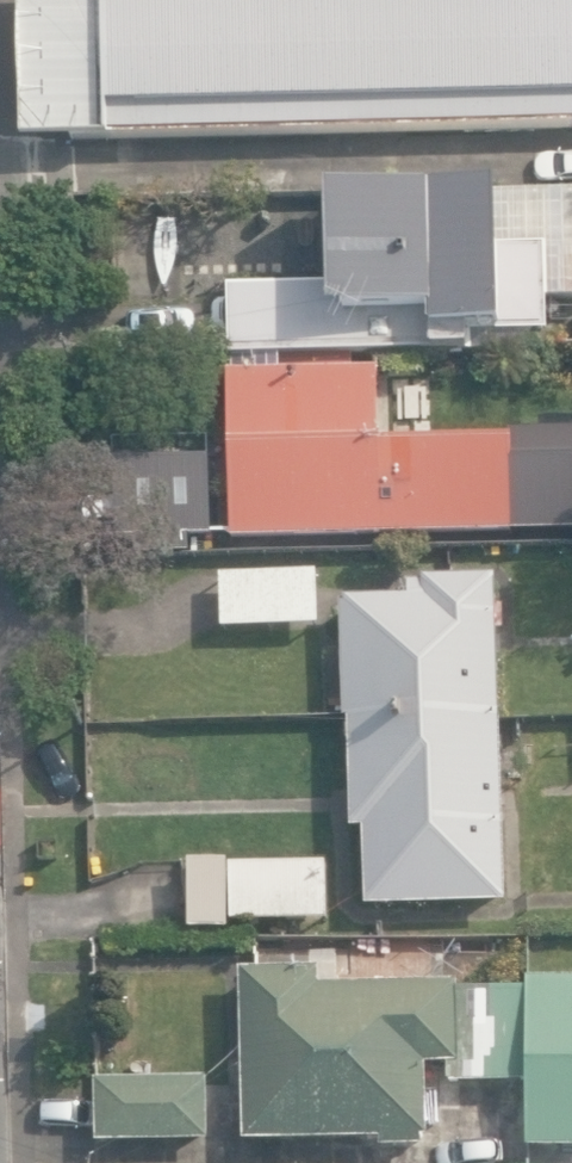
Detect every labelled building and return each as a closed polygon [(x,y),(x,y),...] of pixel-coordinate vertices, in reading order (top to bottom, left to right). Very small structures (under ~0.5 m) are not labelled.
[(571,130),(571,0),(21,0),(24,142),(571,130)] [(231,355),(542,348),(542,330),(549,330),(548,301),(571,300),(571,187),(330,191),(332,284),(230,286),(231,355)] [(226,361),(226,529),(509,528),(509,434),(377,435),(377,361),(226,361)] [(114,484),(116,539),(215,536),(213,481),(114,484)] [(571,530),(571,488),(523,489),(523,530),(571,530)] [(314,562),(216,564),(217,618),(315,617),(314,562)] [(359,821),(361,900),(500,896),(491,574),(404,576),(404,592),(339,593),(345,821),(359,821)] [(326,851),(227,852),(227,913),(327,912),(326,851)] [(526,1146),(571,1146),(571,974),(524,974),(524,985),(456,986),(456,975),(319,976),(319,959),(239,960),(240,1132),(379,1131),(379,1140),(419,1139),(419,1130),(425,1130),(424,1058),(447,1058),(447,1077),(525,1077),(526,1146)] [(91,1072),(92,1134),(204,1132),(203,1070),(91,1072)]
